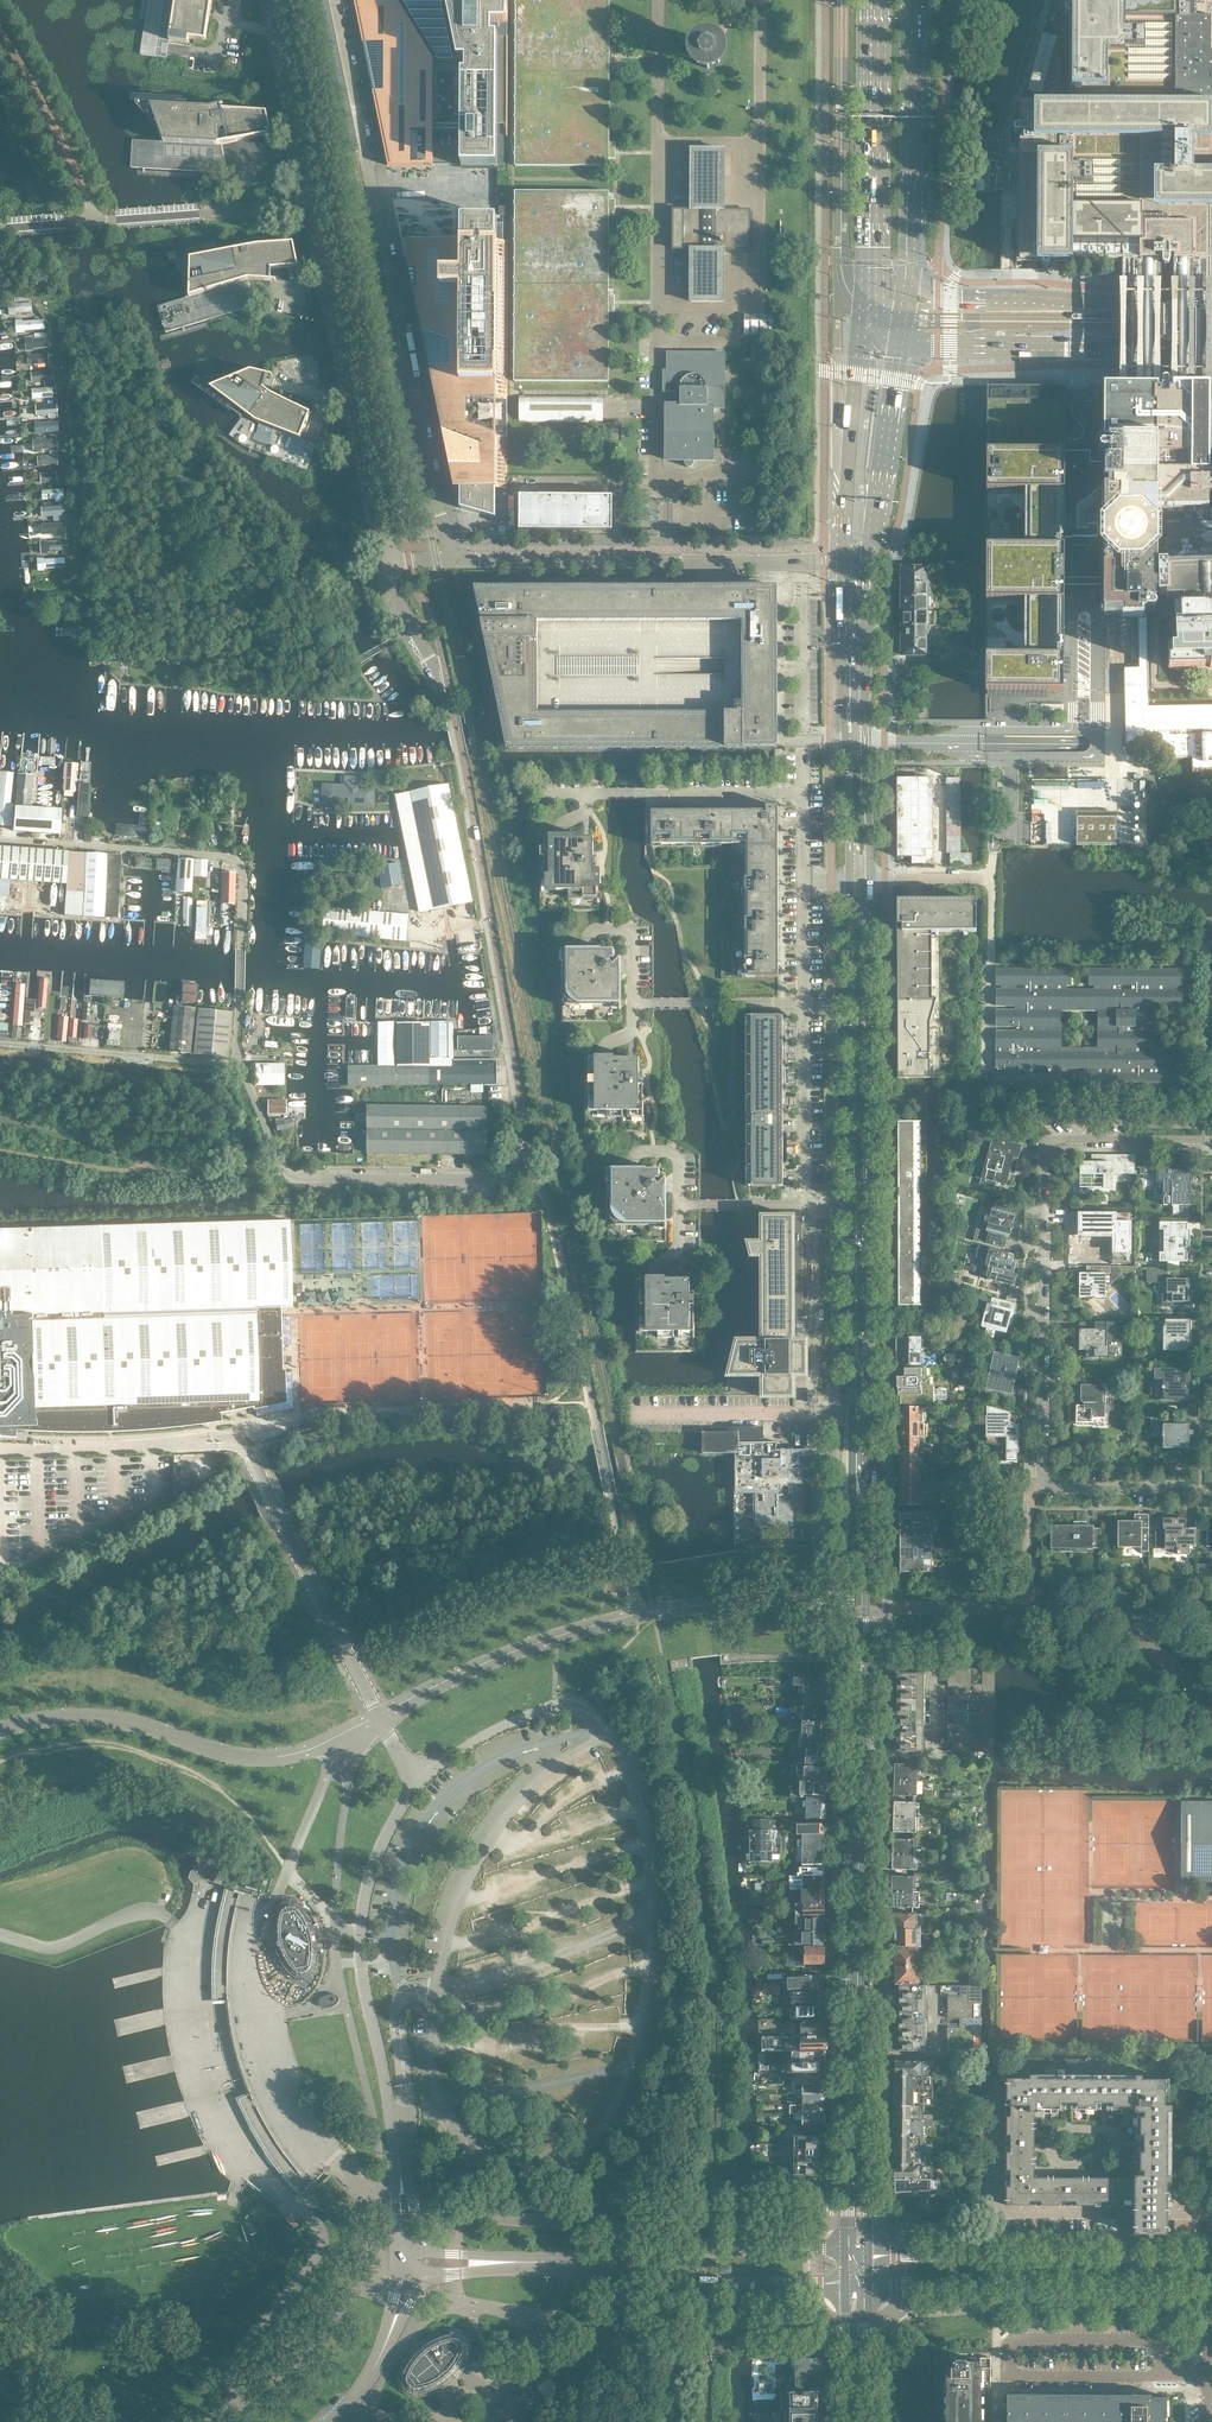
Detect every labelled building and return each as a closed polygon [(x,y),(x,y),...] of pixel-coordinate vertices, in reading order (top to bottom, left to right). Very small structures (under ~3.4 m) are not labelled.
[(212,0),(149,0),(141,54),(167,58),(170,40),(188,43),(189,38),(206,41),(212,0)] [(493,24),(508,24),(508,0),(354,0),(388,166),(411,166),(411,130),(463,131),(463,166),(463,169),(492,169),(497,169),(497,166),(498,166),(498,165),(504,165),(504,135),(507,134),(507,137),(508,137),(508,36),(493,36),(493,24)] [(610,0),(516,0),(515,166),(609,166),(609,159),(616,159),(616,152),(616,143),(609,142),(610,63),(616,63),(616,56),(616,47),(610,47),(610,0)] [(1159,261),(1159,257),(1162,257),(1162,263),(1163,265),(1165,267),(1167,267),(1169,265),(1170,263),(1170,257),(1173,257),(1173,261),(1210,261),(1210,210),(1211,210),(1211,0),(1072,0),(1072,4),(1076,4),(1076,8),(1069,8),(1067,8),(1066,10),(1066,12),(1067,14),(1069,15),(1076,15),(1076,19),(1072,19),(1072,104),(1020,104),(1020,123),(1024,123),(1024,127),(1018,127),(1015,128),(1014,130),(1014,132),(1015,134),(1018,134),(1024,134),(1024,138),(1020,138),(1020,260),(1039,260),(1039,256),(1043,256),(1043,263),(1043,265),(1045,266),(1047,266),(1049,265),(1050,263),(1050,256),(1054,256),(1054,260),(1122,260),(1159,261)] [(1044,33),(1030,91),(1046,94),(1048,88),(1055,90),(1067,38),(1044,33)] [(727,47),(726,45),(722,40),(719,38),(716,36),(710,35),(709,34),(707,35),(704,35),(702,36),(699,37),(698,37),(695,39),(694,40),(693,41),(692,43),(691,44),(690,46),(689,47),(688,49),(688,51),(688,52),(688,54),(687,56),(688,58),(688,60),(689,62),(689,64),(690,65),(690,66),(691,67),(693,69),(694,71),(696,72),(698,73),(700,74),(703,75),(705,76),(708,76),(710,76),(713,76),(714,75),(717,74),(718,73),(720,72),(722,71),(724,69),(725,68),(726,66),(726,65),(727,63),(728,61),(728,60),(729,58),(729,56),(729,54),(729,53),(729,52),(728,49),(728,48),(727,47)] [(222,144),(270,134),(272,134),(267,112),(223,109),(222,107),(224,106),(224,105),(209,108),(184,107),(184,103),(141,100),(140,100),(139,101),(138,101),(137,102),(137,104),(136,105),(137,105),(137,106),(137,107),(154,126),(155,125),(154,123),(158,124),(164,142),(133,140),(131,167),(220,173),(228,171),(222,144)] [(749,230),(750,210),(724,210),(724,149),(691,149),(691,211),(674,210),(674,249),(691,249),(691,301),(723,302),(724,249),(749,249),(749,230)] [(609,295),(609,216),(615,216),(615,207),(615,200),(609,200),(609,192),(515,192),(515,381),(608,382),(609,312),(615,312),(615,303),(615,296),(609,295)] [(507,488),(508,258),(504,258),(504,216),(507,216),(507,207),(499,207),(499,216),(503,216),(503,222),(497,222),(497,219),(496,219),(496,216),(492,216),(462,215),(462,218),(461,244),(446,248),(407,257),(452,476),(460,476),(460,508),(496,519),(496,488),(507,488)] [(404,241),(407,257),(461,244),(461,241),(404,241)] [(256,305),(248,279),(276,281),(276,280),(271,279),(271,269),(299,267),(294,242),(259,245),(217,253),(216,250),(219,250),(219,248),(173,258),(186,280),(187,279),(186,278),(190,277),(190,297),(189,297),(158,306),(166,332),(256,305)] [(1158,323),(1159,261),(1122,260),(1122,387),(1158,387),(1158,342),(1173,342),(1173,387),(1209,387),(1210,261),(1173,261),(1173,323),(1158,323)] [(47,277),(42,271),(34,277),(40,284),(47,277)] [(33,312),(32,304),(16,305),(16,303),(9,303),(10,315),(16,315),(16,313),(33,312)] [(772,332),(771,313),(747,313),(748,333),(772,332)] [(44,329),(44,321),(23,322),(22,320),(16,321),(17,333),(23,332),(23,331),(44,329)] [(49,347),(49,339),(32,340),(32,338),(26,338),(27,350),(33,350),(33,348),(49,347)] [(763,358),(763,344),(751,344),(751,358),(763,358)] [(721,407),(721,352),(667,352),(667,370),(663,370),(663,392),(674,392),(674,405),(712,405),(712,407),(721,407)] [(49,363),(48,355),(29,356),(30,365),(49,363)] [(301,439),(310,416),(311,413),(272,393),(264,388),(267,375),(273,376),(273,375),(251,370),(230,379),(226,376),(227,376),(227,375),(202,380),(201,381),(200,381),(200,382),(199,382),(199,383),(199,384),(199,385),(199,386),(200,387),(201,387),(242,418),(243,417),(240,415),(243,411),(246,414),(230,435),(243,445),(306,470),(316,445),(304,440),(301,439)] [(55,387),(53,372),(32,373),(33,382),(45,381),(46,388),(55,387)] [(1211,439),(1211,430),(1209,430),(1209,387),(1173,387),(1173,391),(1169,390),(1169,384),(1168,382),(1167,381),(1164,381),(1163,382),(1162,384),(1162,390),(1158,390),(1158,387),(1122,387),(1103,386),(1102,440),(1108,440),(1108,448),(1104,448),(1102,449),(1100,450),(1100,453),(1102,454),(1103,455),(1108,455),(1108,463),(1104,463),(1104,483),(1110,483),(1109,489),(1104,489),(1104,508),(1102,508),(1102,522),(1102,542),(1104,542),(1104,611),(1124,611),(1124,616),(1139,616),(1140,668),(1125,668),(1126,744),(1167,743),(1167,758),(1192,758),(1193,773),(1211,772),(1211,706),(1148,707),(1147,611),(1150,611),(1151,623),(1159,623),(1159,620),(1177,609),(1180,609),(1180,611),(1180,624),(1175,625),(1176,647),(1168,647),(1169,668),(1204,668),(1203,664),(1209,664),(1209,668),(1211,667),(1211,564),(1206,564),(1206,560),(1208,560),(1209,496),(1211,496),(1211,439)] [(1065,451),(1065,387),(996,386),(995,386),(987,386),(987,417),(986,559),(986,690),(1063,691),(1064,542),(1065,451)] [(51,397),(51,389),(35,390),(36,398),(51,397)] [(597,422),(597,397),(597,396),(526,395),(526,422),(597,422)] [(53,414),(52,405),(37,407),(37,415),(53,414)] [(712,460),(712,407),(712,405),(674,405),(667,405),(667,460),(685,460),(685,464),(685,465),(686,466),(687,467),(688,467),(689,468),(691,467),(692,467),(692,466),(693,466),(694,464),(694,460),(712,460)] [(55,431),(55,422),(36,424),(36,432),(55,431)] [(57,448),(56,440),(40,441),(40,439),(33,440),(34,452),(40,451),(40,450),(57,448)] [(1089,451),(1065,451),(1064,542),(1102,542),(1102,522),(1087,522),(1086,527),(1077,527),(1076,504),(1097,489),(1104,489),(1109,489),(1110,483),(1104,483),(1104,463),(1089,463),(1089,451)] [(58,464),(57,456),(38,457),(39,466),(58,464)] [(58,481),(57,473),(41,475),(42,483),(58,481)] [(59,498),(58,490),(43,491),(43,500),(59,498)] [(613,531),(613,497),(520,496),(520,530),(613,531)] [(366,505),(357,506),(360,523),(370,521),(366,505)] [(62,515),(61,507),(42,508),(43,516),(62,515)] [(65,535),(64,524),(43,525),(43,534),(56,534),(56,536),(65,535)] [(64,550),(64,542),(47,543),(47,541),(41,541),(42,553),(48,553),(48,551),(64,550)] [(66,567),(65,558),(44,560),(44,558),(38,559),(39,571),(45,570),(45,568),(66,567)] [(927,583),(927,568),(902,568),(902,570),(901,571),(901,575),(902,576),(902,583),(927,583)] [(927,597),(927,583),(902,583),(902,590),(901,591),(901,594),(902,596),(902,597),(927,597)] [(778,667),(778,654),(777,587),(725,587),(475,587),(482,622),(485,640),(507,749),(744,748),(778,748),(778,722),(778,675),(778,667)] [(927,612),(927,597),(902,597),(902,599),(901,600),(901,604),(902,605),(902,611),(927,612)] [(927,626),(927,612),(902,611),(902,618),(901,619),(901,623),(902,624),(902,626),(927,626)] [(927,640),(927,626),(902,626),(902,627),(901,629),(901,632),(902,633),(902,640),(927,640)] [(927,655),(927,640),(902,640),(902,647),(901,648),(901,652),(902,653),(902,655),(927,655)] [(77,779),(78,764),(64,763),(63,779),(64,779),(64,790),(76,790),(77,779)] [(12,774),(0,773),(0,829),(5,829),(5,826),(7,826),(7,822),(11,823),(12,804),(9,804),(12,774)] [(59,834),(61,810),(30,808),(33,776),(18,775),(15,807),(13,831),(32,832),(59,834)] [(374,808),(375,787),(363,786),(364,777),(345,776),(345,785),(323,784),(322,805),(374,808)] [(961,776),(946,776),(946,853),(950,853),(950,865),(972,865),(972,853),(961,853),(961,776)] [(933,778),(897,778),(897,857),(912,857),(912,864),(933,864),(933,814),(933,778)] [(472,901),(449,786),(449,784),(397,795),(420,912),(472,901)] [(779,958),(778,924),(781,924),(781,923),(780,923),(780,918),(778,918),(778,884),(780,884),(780,883),(780,878),(778,878),(778,826),(775,826),(775,816),(778,816),(778,806),(766,806),(766,813),(763,813),(763,811),(711,811),(711,810),(705,810),(705,809),(704,809),(704,811),(671,811),(671,810),(666,810),(666,809),(664,809),(664,811),(652,811),(652,848),(653,848),(653,847),(723,847),(723,845),(742,844),(742,848),(745,848),(745,866),(742,866),(743,976),(742,976),(742,977),(779,977),(779,964),(781,964),(781,963),(780,963),(780,958),(779,958)] [(1076,845),(1117,845),(1117,817),(1107,817),(1105,821),(1096,816),(1094,821),(1086,817),(1084,817),(1079,817),(1077,816),(1076,845)] [(89,820),(88,832),(109,834),(110,821),(89,820)] [(146,828),(117,826),(116,835),(145,838),(146,828)] [(1120,827),(1120,842),(1148,841),(1147,829),(1136,829),(1137,835),(1131,836),(1131,826),(1120,827)] [(598,876),(598,868),(597,868),(589,868),(589,866),(596,866),(596,859),(589,859),(589,857),(594,857),(594,838),(561,838),(539,838),(539,911),(598,911),(598,883),(600,883),(600,876),(598,876)] [(120,876),(121,855),(69,853),(69,852),(0,847),(0,912),(7,912),(8,881),(66,884),(64,915),(65,915),(82,917),(118,919),(120,876)] [(170,861),(136,858),(135,868),(169,872),(170,861)] [(191,892),(192,875),(193,860),(178,859),(175,891),(191,892)] [(205,889),(207,861),(195,860),(193,888),(205,889)] [(402,885),(402,883),(399,868),(398,863),(379,867),(383,888),(402,885)] [(408,882),(405,866),(399,868),(402,883),(408,882)] [(221,895),(221,904),(234,904),(234,895),(235,878),(235,874),(235,873),(222,873),(221,895)] [(192,917),(192,899),(183,898),(183,917),(192,917)] [(939,1055),(939,939),(939,938),(932,938),(931,932),(966,932),(977,932),(977,900),(898,900),(898,931),(898,999),(928,999),(937,999),(930,1024),(930,1078),(940,1078),(940,1077),(939,1077),(939,1057),(941,1057),(941,1055),(939,1055)] [(418,942),(420,916),(325,908),(323,933),(327,934),(367,938),(367,937),(418,942)] [(1191,934),(1190,927),(1183,928),(1182,926),(1176,927),(1177,934),(1183,932),(1184,936),(1191,934)] [(621,1021),(621,973),(621,958),(613,966),(611,962),(611,960),(615,960),(615,950),(590,950),(562,950),(562,972),(562,1022),(621,1021)] [(1182,1089),(1182,1073),(1177,1073),(1177,1069),(1182,1069),(1182,1048),(1154,1048),(1154,1006),(1182,1007),(1182,990),(1178,990),(1178,986),(1182,986),(1182,969),(1089,969),(1089,986),(1094,986),(1094,991),(1066,991),(1066,986),(1071,986),(1071,969),(997,968),(997,985),(1001,985),(1001,989),(997,989),(997,1006),(1015,1006),(1015,1010),(1010,1010),(1010,1020),(1015,1020),(1015,1031),(996,1031),(996,1089),(1001,1089),(1001,1088),(1061,1088),(1061,1067),(1084,1067),(1084,1072),(1080,1072),(1080,1088),(1182,1089)] [(45,1008),(47,979),(40,978),(37,1008),(45,1008)] [(125,982),(87,979),(86,994),(125,997),(125,982)] [(22,1026),(25,985),(16,984),(13,1025),(22,1026)] [(192,1003),(193,984),(183,984),(182,1002),(192,1003)] [(930,1078),(930,1024),(937,999),(928,999),(898,999),(898,1028),(901,1028),(901,1033),(898,1033),(898,1078),(930,1078)] [(228,1057),(232,1011),(197,1008),(195,1036),(192,1035),(194,1009),(174,1006),(169,1052),(190,1053),(190,1046),(194,1047),(193,1054),(228,1057)] [(780,1187),(780,1016),(752,1016),(752,1187),(780,1187)] [(66,1042),(68,1017),(59,1017),(57,1043),(62,1043),(62,1041),(66,1042)] [(76,1038),(77,1020),(70,1019),(68,1037),(76,1038)] [(453,1060),(453,1052),(453,1023),(379,1023),(379,1066),(348,1066),(349,1086),(497,1085),(497,1060),(453,1060)] [(97,1037),(97,1027),(92,1026),(92,1025),(85,1025),(84,1039),(91,1039),(91,1036),(97,1037)] [(20,1038),(21,1027),(13,1026),(12,1038),(20,1038)] [(495,1038),(458,1038),(457,1052),(495,1052),(495,1038)] [(644,1118),(644,1084),(637,1084),(637,1082),(644,1082),(644,1076),(637,1076),(637,1073),(639,1073),(639,1059),(608,1059),(585,1059),(584,1087),(584,1132),(595,1132),(611,1131),(630,1131),(644,1131),(644,1122),(644,1118)] [(283,1097),(283,1066),(283,1064),(256,1064),(256,1085),(261,1085),(261,1097),(283,1097),(283,1100),(286,1100),(286,1097),(283,1097)] [(285,1113),(285,1100),(268,1100),(268,1113),(285,1113)] [(487,1155),(487,1107),(368,1105),(368,1153),(462,1154),(487,1155)] [(293,1127),(292,1119),(285,1120),(285,1118),(275,1119),(277,1131),(293,1127)] [(927,1139),(927,1122),(921,1122),(898,1122),(898,1139),(927,1139)] [(927,1156),(927,1139),(898,1139),(898,1156),(927,1156)] [(1007,1185),(1014,1157),(1018,1158),(1022,1145),(999,1139),(997,1145),(996,1145),(994,1151),(989,1149),(981,1178),(1007,1185)] [(1135,1175),(1135,1168),(1135,1155),(1104,1155),(1104,1157),(1094,1157),(1094,1162),(1080,1162),(1080,1188),(1113,1188),(1113,1175),(1135,1175)] [(927,1173),(927,1156),(898,1156),(898,1173),(927,1173)] [(1190,1215),(1190,1183),(1192,1183),(1192,1180),(1190,1180),(1190,1175),(1188,1175),(1188,1168),(1182,1168),(1157,1168),(1157,1175),(1157,1183),(1164,1183),(1164,1204),(1180,1205),(1180,1215),(1190,1215)] [(666,1241),(666,1193),(666,1177),(658,1185),(658,1184),(657,1183),(656,1181),(656,1179),(660,1179),(660,1170),(638,1170),(607,1170),(607,1190),(607,1241),(626,1241),(639,1241),(657,1241),(666,1241)] [(927,1189),(927,1173),(898,1173),(898,1182),(898,1189),(927,1189)] [(927,1206),(927,1189),(898,1189),(898,1198),(899,1206),(927,1206)] [(1009,1237),(1016,1214),(1013,1214),(1015,1206),(997,1201),(995,1209),(992,1208),(990,1216),(989,1215),(987,1216),(985,1217),(984,1218),(984,1220),(985,1222),(986,1223),(988,1224),(986,1231),(976,1229),(973,1241),(1004,1249),(1007,1237),(1009,1237)] [(927,1222),(927,1206),(899,1206),(899,1222),(927,1222)] [(1079,1213),(1079,1226),(1080,1226),(1080,1234),(1085,1234),(1085,1235),(1115,1234),(1115,1238),(1115,1251),(1120,1251),(1120,1252),(1123,1252),(1123,1263),(1131,1263),(1131,1213),(1084,1213),(1079,1213)] [(794,1321),(794,1216),(762,1216),(762,1251),(759,1252),(759,1243),(748,1243),(752,1256),(759,1256),(762,1256),(762,1340),(737,1340),(728,1376),(762,1376),(762,1398),(794,1398),(794,1376),(807,1376),(807,1340),(793,1340),(793,1333),(794,1333),(795,1332),(795,1331),(796,1330),(795,1330),(795,1329),(795,1328),(794,1328),(793,1328),(793,1321),(794,1321)] [(290,1316),(281,1317),(280,1308),(291,1308),(288,1221),(0,1229),(0,1437),(6,1438),(15,1438),(16,1428),(26,1429),(34,1430),(46,1430),(57,1430),(75,1430),(92,1430),(110,1430),(128,1429),(145,1428),(163,1427),(180,1425),(198,1423),(204,1422),(219,1420),(219,1413),(234,1411),(244,1409),(255,1407),(256,1416),(272,1413),(282,1411),(292,1408),(291,1372),(282,1372),(281,1345),(290,1345),(290,1316)] [(927,1239),(927,1222),(899,1222),(899,1239),(927,1239)] [(1190,1253),(1190,1229),(1173,1229),(1173,1222),(1160,1222),(1160,1229),(1158,1231),(1158,1237),(1164,1243),(1164,1253),(1190,1253)] [(927,1256),(927,1239),(899,1239),(899,1256),(927,1256)] [(1013,1274),(1016,1263),(1013,1262),(1015,1254),(989,1248),(987,1259),(990,1260),(987,1271),(990,1271),(988,1279),(1014,1286),(1017,1275),(1013,1274)] [(927,1272),(927,1256),(899,1256),(899,1272),(927,1272)] [(1110,1285),(1122,1274),(1122,1266),(1087,1266),(1087,1273),(1079,1273),(1079,1297),(1105,1297),(1105,1285),(1110,1285)] [(1190,1302),(1190,1279),(1177,1279),(1177,1271),(1150,1271),(1150,1277),(1156,1277),(1156,1279),(1166,1279),(1166,1294),(1162,1294),(1162,1307),(1182,1307),(1182,1302),(1190,1302)] [(927,1289),(927,1272),(899,1272),(899,1289),(927,1289)] [(695,1352),(695,1305),(688,1305),(688,1302),(695,1302),(695,1296),(688,1296),(688,1294),(690,1294),(690,1279),(659,1279),(635,1279),(635,1292),(635,1352),(695,1352)] [(927,1306),(927,1289),(899,1289),(899,1306),(927,1306)] [(1007,1333),(1014,1303),(992,1297),(990,1304),(987,1303),(981,1326),(1007,1333)] [(1190,1351),(1190,1334),(1190,1320),(1156,1320),(1156,1327),(1154,1327),(1154,1340),(1163,1340),(1163,1351),(1190,1351)] [(1106,1343),(1106,1338),(1116,1338),(1116,1322),(1085,1322),(1085,1329),(1079,1329),(1079,1350),(1086,1350),(1086,1357),(1109,1357),(1109,1345),(1106,1343)] [(921,1352),(921,1337),(897,1337),(897,1338),(896,1338),(896,1346),(897,1346),(897,1352),(921,1352)] [(921,1366),(921,1352),(897,1352),(897,1357),(896,1357),(896,1365),(897,1365),(897,1366),(921,1366)] [(1012,1395),(1020,1358),(994,1352),(994,1353),(990,1352),(986,1370),(990,1371),(986,1389),(1012,1395)] [(1189,1400),(1189,1376),(1182,1376),(1182,1368),(1181,1368),(1173,1368),(1154,1368),(1154,1379),(1163,1379),(1163,1386),(1162,1386),(1162,1388),(1163,1388),(1163,1399),(1189,1400)] [(929,1397),(929,1377),(902,1378),(902,1387),(899,1387),(899,1398),(900,1407),(921,1407),(923,1407),(922,1397),(929,1397)] [(1104,1418),(1104,1385),(1094,1384),(1094,1378),(1072,1377),(1072,1385),(1081,1385),(1081,1393),(1083,1393),(1083,1396),(1082,1396),(1081,1397),(1081,1398),(1081,1399),(1081,1400),(1081,1401),(1082,1402),(1083,1403),(1083,1408),(1076,1408),(1076,1423),(1092,1423),(1092,1425),(1094,1425),(1095,1418),(1104,1418)] [(921,1423),(921,1407),(900,1407),(900,1414),(898,1414),(896,1416),(896,1420),(898,1422),(900,1422),(900,1423),(921,1423)] [(1017,1452),(1019,1452),(1019,1451),(1019,1442),(1019,1433),(1018,1433),(1018,1427),(1019,1427),(1019,1425),(1010,1423),(1010,1413),(987,1407),(987,1416),(986,1416),(986,1433),(1007,1438),(1007,1451),(1002,1451),(1001,1452),(1001,1462),(1017,1462),(1017,1452)] [(1189,1448),(1189,1430),(1189,1424),(1180,1424),(1180,1417),(1151,1417),(1151,1426),(1163,1426),(1163,1433),(1162,1432),(1162,1436),(1163,1436),(1163,1448),(1189,1448)] [(925,1439),(925,1431),(921,1431),(921,1423),(900,1423),(900,1431),(898,1432),(898,1438),(921,1438),(921,1439),(925,1439)] [(799,1485),(799,1469),(808,1469),(808,1450),(777,1450),(777,1442),(759,1442),(759,1438),(763,1438),(763,1428),(742,1428),(742,1432),(703,1432),(703,1454),(739,1453),(739,1487),(750,1487),(750,1492),(750,1493),(760,1492),(760,1521),(789,1521),(789,1485),(799,1485)] [(321,1431),(295,1443),(297,1448),(326,1435),(324,1430),(321,1431)] [(921,1460),(921,1439),(921,1438),(898,1438),(898,1444),(900,1446),(900,1460),(921,1460)] [(225,1458),(222,1452),(216,1456),(219,1461),(225,1458)] [(921,1474),(921,1460),(900,1460),(900,1466),(898,1468),(898,1472),(900,1474),(900,1475),(921,1475),(921,1474)] [(217,1469),(214,1462),(200,1468),(204,1476),(217,1469)] [(926,1482),(926,1475),(926,1474),(921,1474),(921,1475),(900,1475),(900,1477),(898,1478),(898,1482),(900,1484),(900,1490),(921,1490),(921,1489),(921,1482),(926,1482)] [(926,1498),(926,1490),(926,1489),(921,1489),(921,1490),(900,1490),(900,1491),(898,1491),(896,1493),(896,1497),(898,1499),(900,1499),(900,1506),(921,1505),(921,1498),(926,1498)] [(931,1525),(931,1512),(899,1513),(900,1516),(898,1517),(898,1521),(900,1522),(900,1525),(925,1525),(931,1525)] [(1186,1527),(1186,1519),(1163,1518),(1163,1529),(1165,1529),(1165,1532),(1156,1532),(1156,1533),(1156,1548),(1165,1549),(1175,1549),(1175,1554),(1187,1554),(1187,1547),(1195,1547),(1195,1548),(1196,1548),(1196,1527),(1186,1527)] [(1149,1552),(1149,1527),(1142,1527),(1142,1521),(1118,1521),(1118,1547),(1141,1547),(1141,1552),(1149,1552)] [(927,1537),(927,1530),(925,1530),(925,1525),(900,1525),(900,1527),(898,1529),(898,1533),(900,1534),(900,1537),(924,1536),(924,1542),(930,1542),(930,1537),(927,1537)] [(1101,1548),(1101,1528),(1093,1528),(1093,1526),(1051,1525),(1051,1548),(1101,1548)] [(930,1554),(930,1542),(924,1542),(924,1536),(900,1537),(900,1539),(898,1541),(899,1545),(900,1546),(900,1549),(924,1548),(924,1554),(927,1554),(930,1554)] [(928,1560),(927,1554),(924,1554),(924,1548),(900,1549),(900,1551),(899,1552),(899,1557),(900,1558),(900,1560),(924,1560),(924,1566),(928,1566),(930,1566),(930,1560),(928,1560)] [(928,1573),(928,1566),(924,1566),(924,1560),(900,1560),(900,1563),(899,1564),(899,1568),(900,1570),(900,1573),(928,1573)] [(993,1687),(993,1668),(948,1668),(948,1687),(956,1687),(993,1687)] [(924,1686),(924,1673),(897,1673),(897,1681),(901,1681),(901,1686),(924,1686)] [(828,1694),(828,1679),(798,1679),(798,1686),(803,1686),(803,1694),(828,1694)] [(924,1699),(924,1686),(901,1686),(897,1685),(897,1694),(901,1694),(901,1698),(924,1699)] [(992,1724),(993,1687),(956,1687),(956,1696),(947,1695),(947,1714),(956,1714),(956,1723),(992,1724)] [(828,1708),(828,1694),(803,1694),(803,1702),(795,1702),(795,1708),(828,1708)] [(924,1711),(924,1699),(901,1698),(897,1698),(897,1707),(901,1707),(901,1711),(924,1711)] [(828,1723),(828,1708),(795,1708),(795,1715),(803,1715),(803,1721),(828,1723)] [(924,1711),(901,1711),(897,1711),(897,1719),(900,1719),(900,1724),(924,1724),(924,1711)] [(829,1732),(829,1724),(829,1723),(828,1723),(803,1721),(802,1736),(827,1738),(827,1737),(828,1732),(829,1732)] [(992,1724),(956,1723),(947,1723),(947,1742),(955,1742),(955,1751),(947,1751),(992,1752),(992,1724)] [(924,1724),(900,1724),(897,1724),(897,1732),(900,1732),(900,1737),(924,1737),(924,1724)] [(828,1750),(829,1744),(828,1744),(828,1737),(827,1737),(827,1738),(802,1736),(802,1742),(799,1742),(798,1751),(827,1753),(827,1750),(828,1750)] [(923,1751),(924,1737),(900,1737),(897,1737),(897,1745),(900,1745),(900,1750),(897,1750),(897,1751),(923,1751)] [(826,1766),(827,1754),(827,1753),(789,1750),(788,1763),(826,1766)] [(916,1780),(916,1772),(919,1772),(919,1765),(895,1764),(895,1771),(894,1773),(894,1776),(895,1778),(895,1780),(916,1780)] [(827,1776),(826,1774),(826,1768),(788,1767),(788,1775),(798,1776),(797,1783),(826,1783),(826,1781),(827,1780),(827,1776)] [(916,1788),(916,1780),(895,1780),(895,1782),(894,1783),(894,1786),(895,1788),(894,1795),(918,1796),(918,1789),(916,1788)] [(827,1793),(827,1783),(826,1783),(797,1783),(797,1792),(792,1792),(791,1798),(804,1798),(804,1795),(825,1796),(826,1796),(826,1792),(827,1793)] [(825,1818),(825,1803),(825,1796),(804,1795),(804,1798),(803,1818),(825,1818)] [(959,1809),(959,1800),(947,1800),(947,1808),(959,1809)] [(1181,1801),(1181,1886),(1211,1886),(1211,1893),(1211,1894),(1211,1801),(1181,1801)] [(915,1818),(915,1809),(918,1809),(918,1802),(894,1802),(894,1809),(893,1810),(893,1813),(894,1815),(894,1817),(915,1818)] [(915,1826),(915,1818),(894,1817),(894,1819),(893,1820),(892,1823),(893,1825),(893,1832),(917,1833),(917,1826),(915,1826)] [(772,1827),(772,1823),(779,1823),(778,1819),(751,1819),(751,1830),(777,1830),(777,1827),(772,1827)] [(824,1834),(824,1824),(797,1824),(797,1834),(803,1834),(824,1834)] [(776,1840),(775,1833),(777,1833),(777,1830),(751,1830),(751,1841),(776,1840)] [(824,1847),(824,1834),(803,1834),(803,1847),(824,1847)] [(914,1855),(914,1846),(916,1846),(916,1840),(893,1839),(893,1846),(892,1848),(892,1851),(893,1852),(893,1854),(914,1855)] [(776,1848),(776,1840),(751,1841),(751,1851),(778,1851),(778,1848),(776,1848)] [(824,1861),(824,1847),(803,1847),(803,1861),(824,1861)] [(778,1853),(778,1851),(751,1851),(751,1862),(786,1861),(786,1854),(786,1851),(782,1851),(782,1852),(780,1852),(780,1858),(773,1858),(773,1853),(778,1853)] [(221,1858),(199,1852),(201,1853),(198,1862),(195,1872),(192,1873),(191,1878),(194,1882),(199,1880),(200,1878),(213,1882),(213,1884),(213,1885),(221,1858)] [(914,1863),(914,1855),(893,1854),(893,1856),(892,1858),(892,1861),(893,1862),(892,1869),(916,1870),(916,1863),(914,1863)] [(824,1861),(803,1861),(795,1861),(796,1876),(825,1876),(824,1861)] [(825,1890),(825,1876),(796,1876),(796,1891),(825,1890)] [(913,1892),(914,1884),(916,1884),(916,1877),(892,1877),(892,1884),(891,1885),(891,1888),(892,1890),(892,1892),(913,1892)] [(825,1904),(825,1890),(796,1891),(796,1904),(825,1904)] [(913,1900),(913,1892),(892,1892),(892,1894),(891,1895),(891,1898),(892,1900),(892,1907),(915,1907),(916,1900),(913,1900)] [(204,1924),(211,1896),(196,1893),(190,1921),(204,1924)] [(317,1953),(317,1949),(317,1947),(317,1941),(315,1934),(313,1929),(311,1923),(308,1918),(305,1912),(301,1908),(302,1907),(297,1903),(291,1901),(284,1903),(279,1906),(276,1912),(274,1919),(273,1925),(273,1932),(274,1939),(276,1939),(279,1949),(276,1950),(279,1957),(283,1963),(286,1968),(290,1973),(296,1977),(302,1978),(308,1977),(314,1973),(317,1967),(318,1961),(319,1954),(317,1953)] [(825,1917),(825,1904),(796,1904),(796,1917),(823,1917),(825,1917)] [(917,1922),(916,1914),(894,1914),(894,1922),(892,1922),(892,1930),(915,1929),(914,1922),(917,1922)] [(824,1925),(823,1924),(823,1917),(796,1917),(796,1924),(801,1924),(801,1932),(823,1932),(823,1930),(824,1929),(824,1925)] [(917,1945),(917,1936),(915,1936),(915,1929),(892,1930),(892,1938),(894,1937),(894,1945),(917,1945)] [(824,1939),(824,1935),(823,1934),(823,1932),(801,1932),(801,1940),(796,1940),(796,1945),(823,1945),(823,1940),(824,1939)] [(796,1945),(793,1945),(794,1974),(824,1972),(823,1945),(796,1945)] [(919,1962),(918,1948),(895,1948),(895,1954),(893,1957),(893,1967),(921,1966),(920,1962),(919,1962)] [(919,1984),(919,1970),(921,1970),(921,1966),(893,1967),(893,1976),(896,1979),(896,1985),(899,1985),(918,1984),(919,1984)] [(825,1990),(824,1976),(796,1976),(796,1990),(825,1990)] [(926,1999),(926,1985),(918,1985),(918,1984),(899,1985),(899,1993),(903,1994),(903,1998),(899,1998),(899,1999),(926,1999)] [(982,2004),(982,1985),(948,1985),(948,1986),(960,1986),(960,1996),(948,1996),(948,2019),(960,2019),(960,2017),(974,2018),(974,2003),(982,2004)] [(825,2004),(825,1990),(796,1990),(796,2004),(801,2004),(825,2004)] [(322,1997),(319,2001),(320,2005),(323,2007),(330,2007),(337,2004),(339,2001),(338,1996),(334,1994),(328,1995),(322,1997)] [(926,2012),(926,1999),(899,1999),(899,2006),(903,2006),(903,2011),(899,2011),(926,2012)] [(825,2019),(825,2004),(801,2004),(802,2010),(796,2011),(797,2020),(825,2019)] [(926,2024),(926,2012),(899,2011),(899,2019),(903,2019),(903,2024),(899,2024),(926,2024)] [(981,2036),(982,2018),(974,2018),(960,2017),(960,2019),(960,2028),(948,2028),(947,2051),(964,2051),(976,2051),(976,2050),(974,2050),(974,2036),(981,2036)] [(826,2035),(825,2020),(825,2019),(797,2020),(797,2029),(802,2029),(802,2036),(826,2035)] [(926,2037),(926,2024),(899,2024),(899,2032),(903,2032),(902,2036),(899,2036),(899,2037),(926,2037)] [(826,2035),(802,2036),(764,2036),(764,2052),(796,2052),(825,2051),(826,2035)] [(926,2051),(926,2037),(899,2037),(899,2045),(902,2045),(902,2049),(899,2049),(899,2051),(926,2051)] [(186,2047),(176,2058),(186,2068),(196,2057),(186,2047)] [(825,2062),(825,2052),(825,2051),(796,2052),(796,2057),(787,2057),(787,2061),(793,2062),(825,2062)] [(927,2076),(927,2068),(932,2068),(932,2061),(895,2060),(895,2076),(921,2076),(927,2076)] [(949,2076),(949,2062),(949,2061),(940,2061),(940,2076),(949,2076)] [(825,2072),(825,2062),(793,2062),(793,2065),(796,2065),(796,2072),(825,2072)] [(825,2083),(825,2072),(796,2072),(796,2077),(783,2077),(783,2083),(793,2083),(825,2083)] [(1153,2236),(1154,2236),(1154,2235),(1154,2234),(1168,2234),(1168,2183),(1172,2183),(1172,2176),(1168,2176),(1168,2112),(1172,2112),(1172,2105),(1165,2105),(1166,2079),(1143,2079),(1143,2075),(1136,2075),(1136,2079),(1037,2079),(1037,2075),(1029,2075),(1029,2079),(1007,2079),(1006,2205),(1122,2206),(1122,2200),(1128,2200),(1135,2200),(1134,2234),(1148,2234),(1148,2235),(1148,2236),(1149,2236),(1149,2237),(1150,2237),(1151,2238),(1152,2237),(1153,2237),(1153,2236)] [(921,2085),(921,2076),(895,2076),(895,2091),(932,2091),(932,2085),(921,2085)] [(825,2093),(825,2083),(793,2083),(793,2086),(796,2086),(796,2089),(803,2089),(803,2093),(825,2093)] [(926,2106),(927,2097),(932,2097),(932,2091),(895,2091),(895,2106),(921,2106),(926,2106)] [(825,2104),(825,2093),(803,2093),(803,2098),(796,2098),(796,2100),(793,2100),(793,2104),(825,2104)] [(825,2114),(825,2104),(793,2104),(793,2107),(797,2107),(796,2110),(803,2110),(803,2114),(825,2114)] [(949,2121),(949,2106),(932,2106),(932,2114),(921,2114),(921,2106),(895,2106),(895,2120),(932,2121),(949,2121)] [(825,2125),(825,2116),(825,2114),(803,2114),(803,2119),(797,2119),(797,2121),(794,2121),(794,2125),(825,2125)] [(921,2135),(921,2127),(932,2127),(932,2121),(895,2120),(895,2135),(921,2135)] [(821,2144),(821,2135),(796,2135),(794,2136),(794,2149),(821,2149),(821,2148),(817,2148),(817,2144),(821,2144)] [(920,2144),(921,2135),(895,2135),(895,2150),(932,2150),(932,2144),(920,2144)] [(821,2157),(821,2149),(794,2149),(794,2161),(821,2162),(821,2161),(817,2161),(817,2156),(821,2157)] [(926,2165),(926,2156),(932,2156),(932,2150),(895,2150),(894,2164),(926,2165)] [(821,2169),(821,2162),(794,2161),(794,2174),(796,2175),(821,2175),(821,2174),(817,2174),(817,2169),(821,2169)] [(926,2173),(926,2165),(894,2164),(894,2180),(895,2180),(895,2179),(930,2179),(932,2179),(932,2173),(926,2173)] [(930,2191),(930,2179),(895,2179),(895,2180),(895,2193),(930,2191)] [(761,2180),(756,2183),(756,2188),(752,2191),(752,2197),(756,2199),(761,2197),(761,2191),(765,2188),(770,2191),(770,2197),(775,2200),(780,2197),(780,2191),(785,2188),(790,2191),(789,2197),(794,2199),(799,2197),(804,2200),(809,2197),(809,2191),(804,2189),(804,2183),(799,2180),(794,2183),(790,2180),(785,2183),(780,2180),(775,2183),(771,2180),(766,2183),(761,2180)] [(953,2188),(953,2180),(944,2180),(944,2188),(953,2188)] [(653,2186),(649,2184),(645,2189),(640,2184),(636,2186),(636,2190),(645,2195),(653,2190),(653,2186)] [(296,2228),(301,2224),(292,2213),(287,2217),(296,2228)] [(730,2265),(721,2265),(719,2268),(719,2271),(721,2273),(729,2273),(731,2272),(732,2267),(730,2265)] [(449,2381),(454,2376),(458,2371),(463,2366),(466,2360),(469,2354),(470,2347),(468,2341),(464,2335),(458,2332),(451,2332),(444,2333),(438,2336),(432,2338),(427,2342),(421,2346),(416,2350),(412,2355),(408,2360),(405,2367),(402,2373),(401,2379),(403,2386),(407,2391),(413,2394),(419,2394),(433,2391),(444,2385),(449,2381)] [(756,2349),(756,2355),(761,2357),(765,2355),(770,2358),(775,2355),(780,2357),(785,2355),(789,2358),(794,2355),(799,2358),(803,2355),(804,2349),(808,2347),(808,2341),(804,2338),(799,2341),(794,2338),(789,2341),(789,2346),(784,2349),(780,2346),(780,2341),(775,2338),(770,2341),(770,2346),(765,2349),(761,2346),(761,2341),(756,2338),(752,2341),(752,2347),(756,2349)] [(653,2351),(653,2347),(644,2342),(636,2347),(636,2351),(640,2353),(644,2348),(649,2353),(653,2351)] [(823,2374),(823,2357),(796,2358),(796,2364),(801,2364),(801,2374),(823,2374)] [(982,2394),(982,2387),(991,2387),(991,2357),(980,2357),(980,2361),(967,2361),(967,2360),(955,2360),(955,2364),(951,2364),(951,2367),(947,2367),(946,2421),(982,2421),(982,2394)] [(823,2374),(801,2374),(792,2374),(792,2391),(793,2391),(823,2391),(823,2374)] [(538,2387),(549,2404),(564,2395),(552,2377),(538,2387)] [(585,2382),(577,2387),(585,2399),(592,2394),(585,2382)] [(771,2391),(771,2383),(760,2383),(760,2391),(771,2391)] [(577,2387),(564,2395),(572,2407),(585,2399),(577,2387)] [(823,2410),(823,2391),(793,2391),(793,2400),(796,2400),(796,2410),(823,2410)] [(1167,2397),(1158,2397),(1158,2395),(1151,2395),(1151,2398),(1139,2398),(1139,2395),(1007,2394),(1007,2421),(1167,2421),(1167,2397)] [(564,2395),(549,2404),(557,2416),(572,2407),(564,2395)] [(796,2410),(793,2410),(793,2420),(782,2420),(782,2421),(824,2421),(823,2410),(796,2410)]
